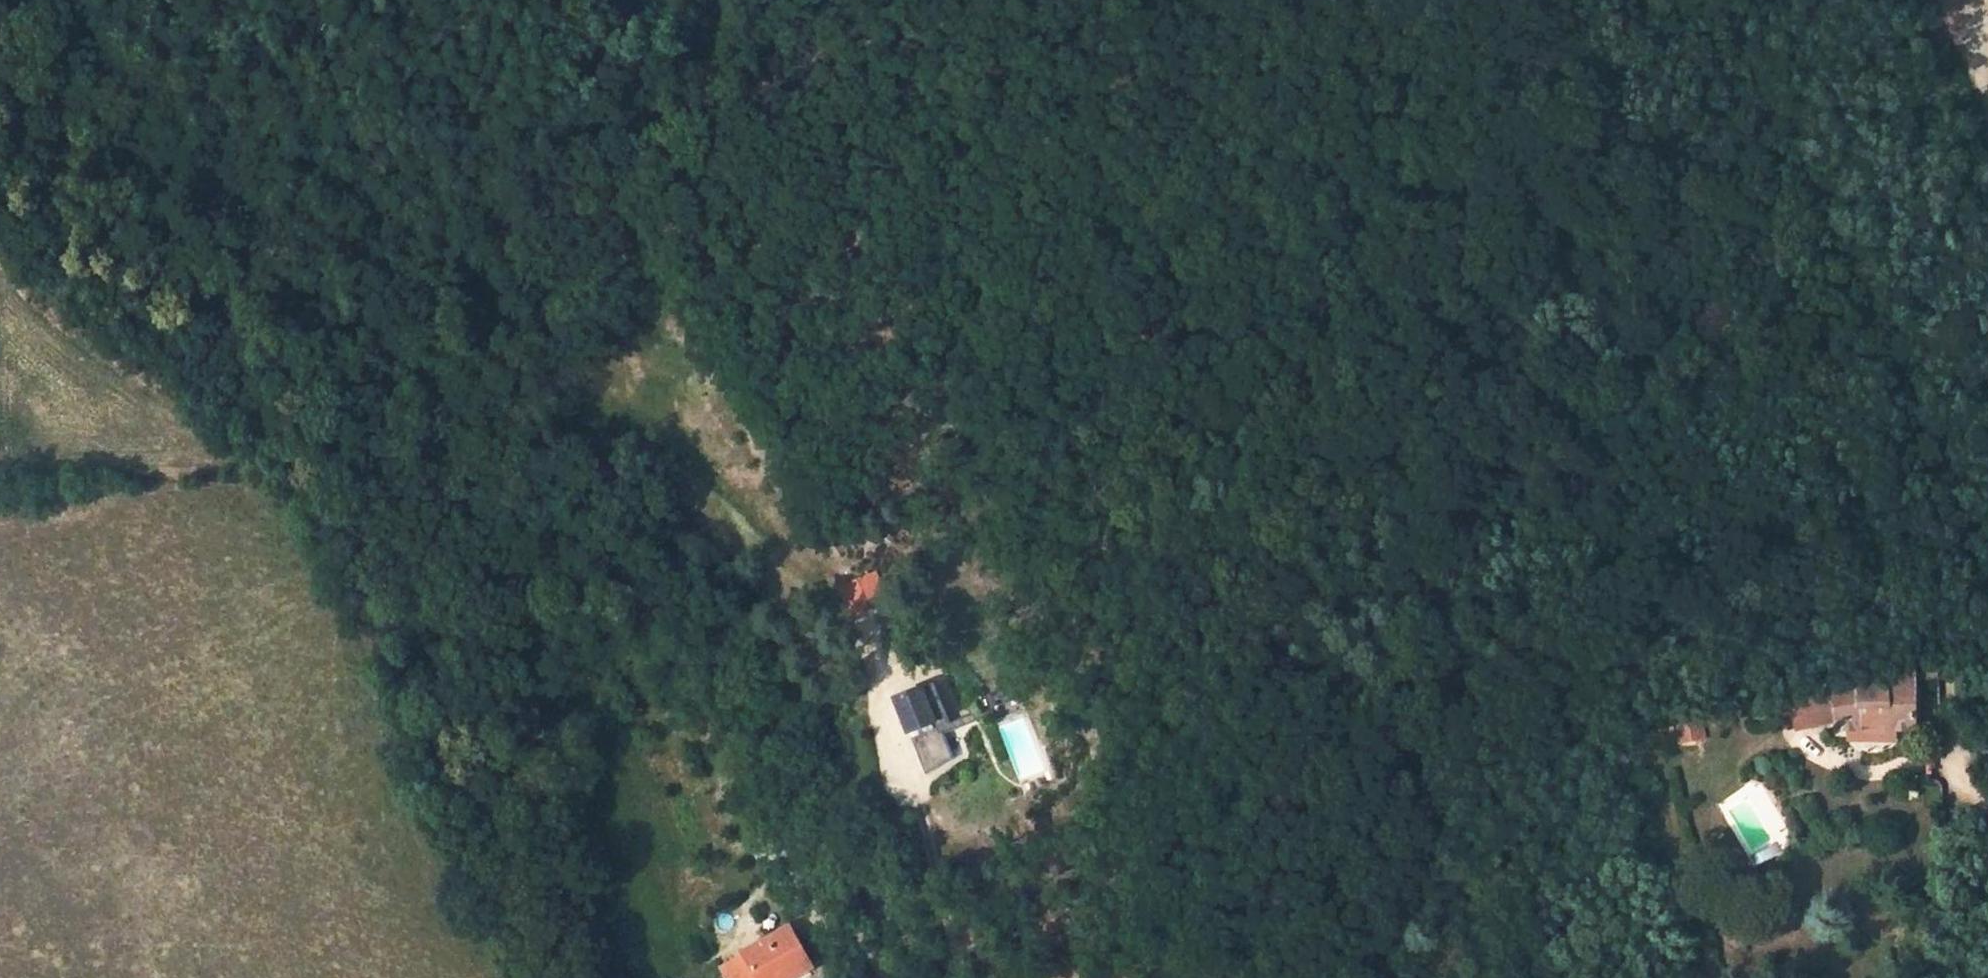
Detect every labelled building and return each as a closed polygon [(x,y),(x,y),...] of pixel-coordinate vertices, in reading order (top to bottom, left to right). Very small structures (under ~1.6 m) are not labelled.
[(870,576),(847,585),(857,610),(881,601),(870,576)] [(1915,674),(1915,684),(1938,678),(1938,670),(1915,674)] [(1791,699),(1799,728),(1836,720),(1838,730),(1848,730),(1894,730),(1916,730),(1915,684),(1915,674),(1791,699)] [(943,680),(895,699),(909,733),(957,713),(943,680)] [(1848,742),(1894,742),(1894,730),(1848,730),(1848,742)] [(913,742),(925,773),(952,762),(940,731),(913,742)] [(789,928),(741,956),(742,958),(721,969),(722,972),(712,977),(791,977),(812,966),(789,928)]
